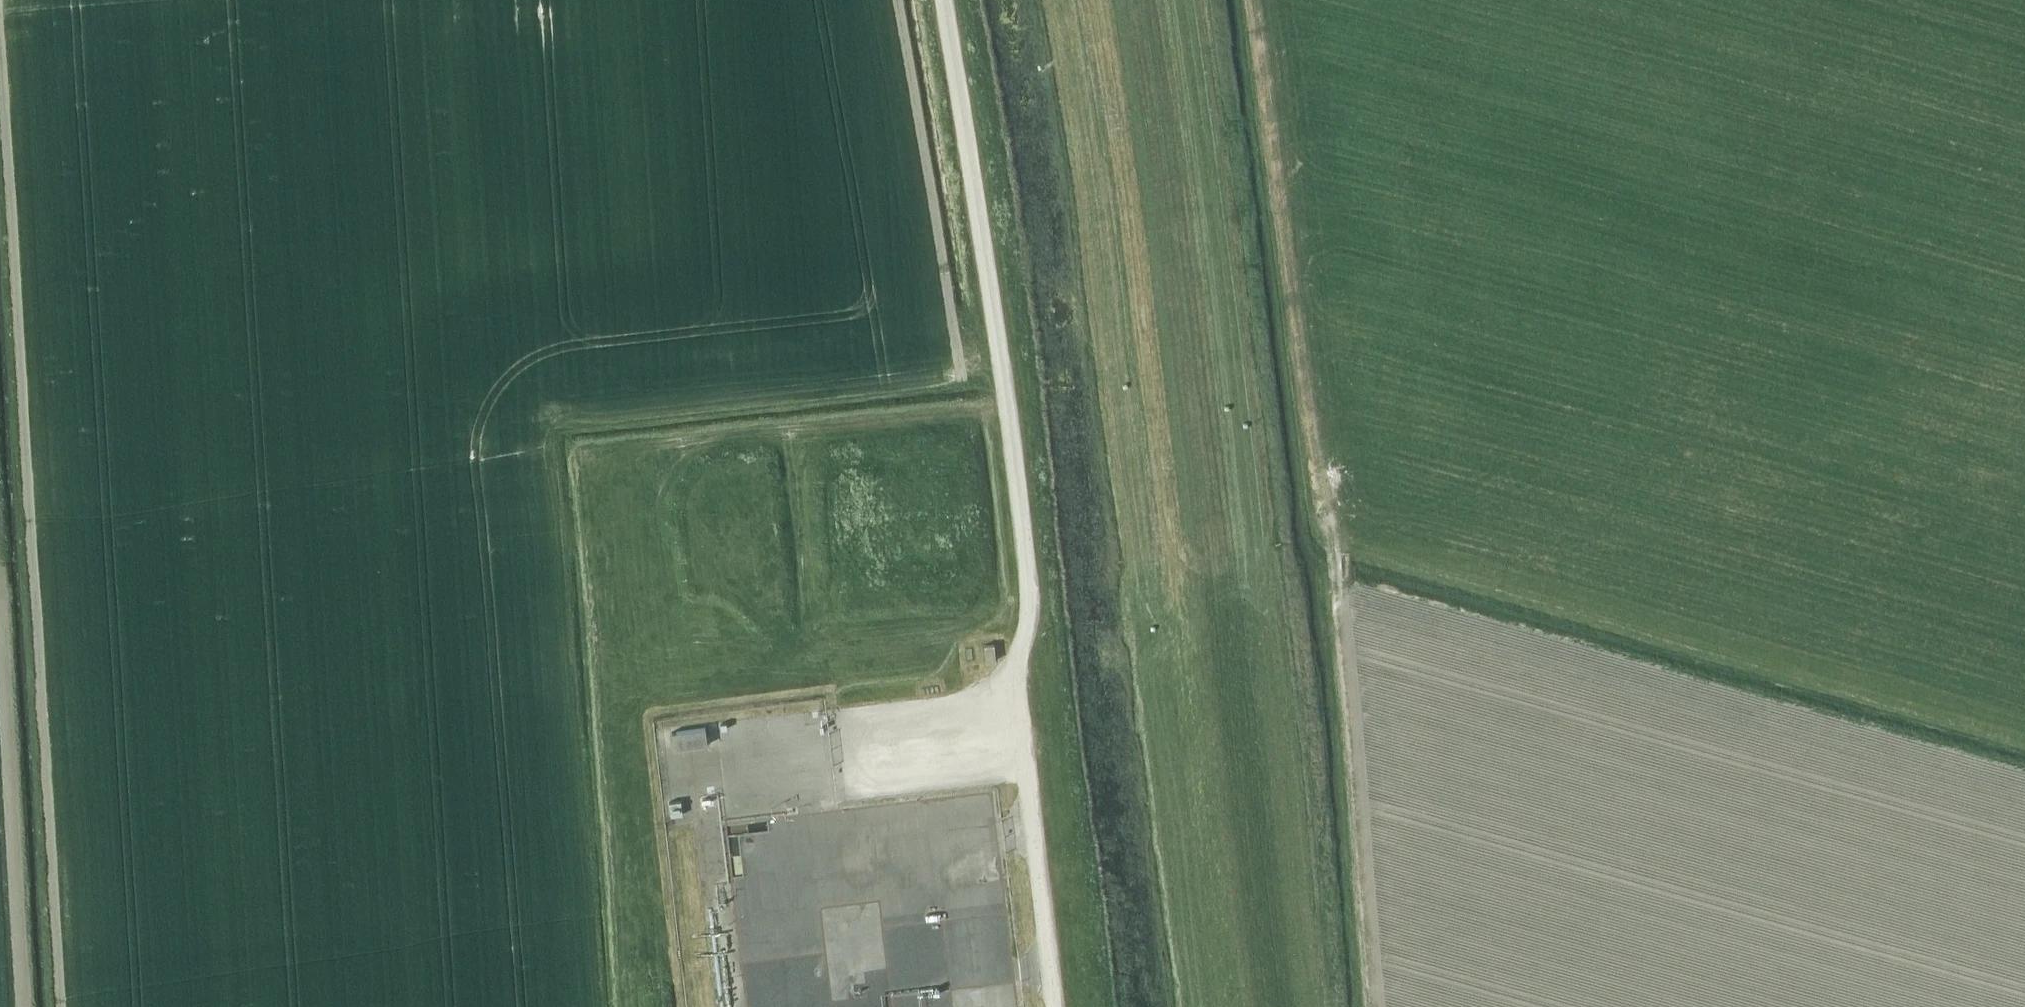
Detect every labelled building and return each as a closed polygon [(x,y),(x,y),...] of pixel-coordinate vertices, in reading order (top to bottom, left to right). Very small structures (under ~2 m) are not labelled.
[(984,644),(985,661),(996,660),(995,643),(984,644)] [(670,733),(672,749),(708,744),(705,728),(670,733)]
